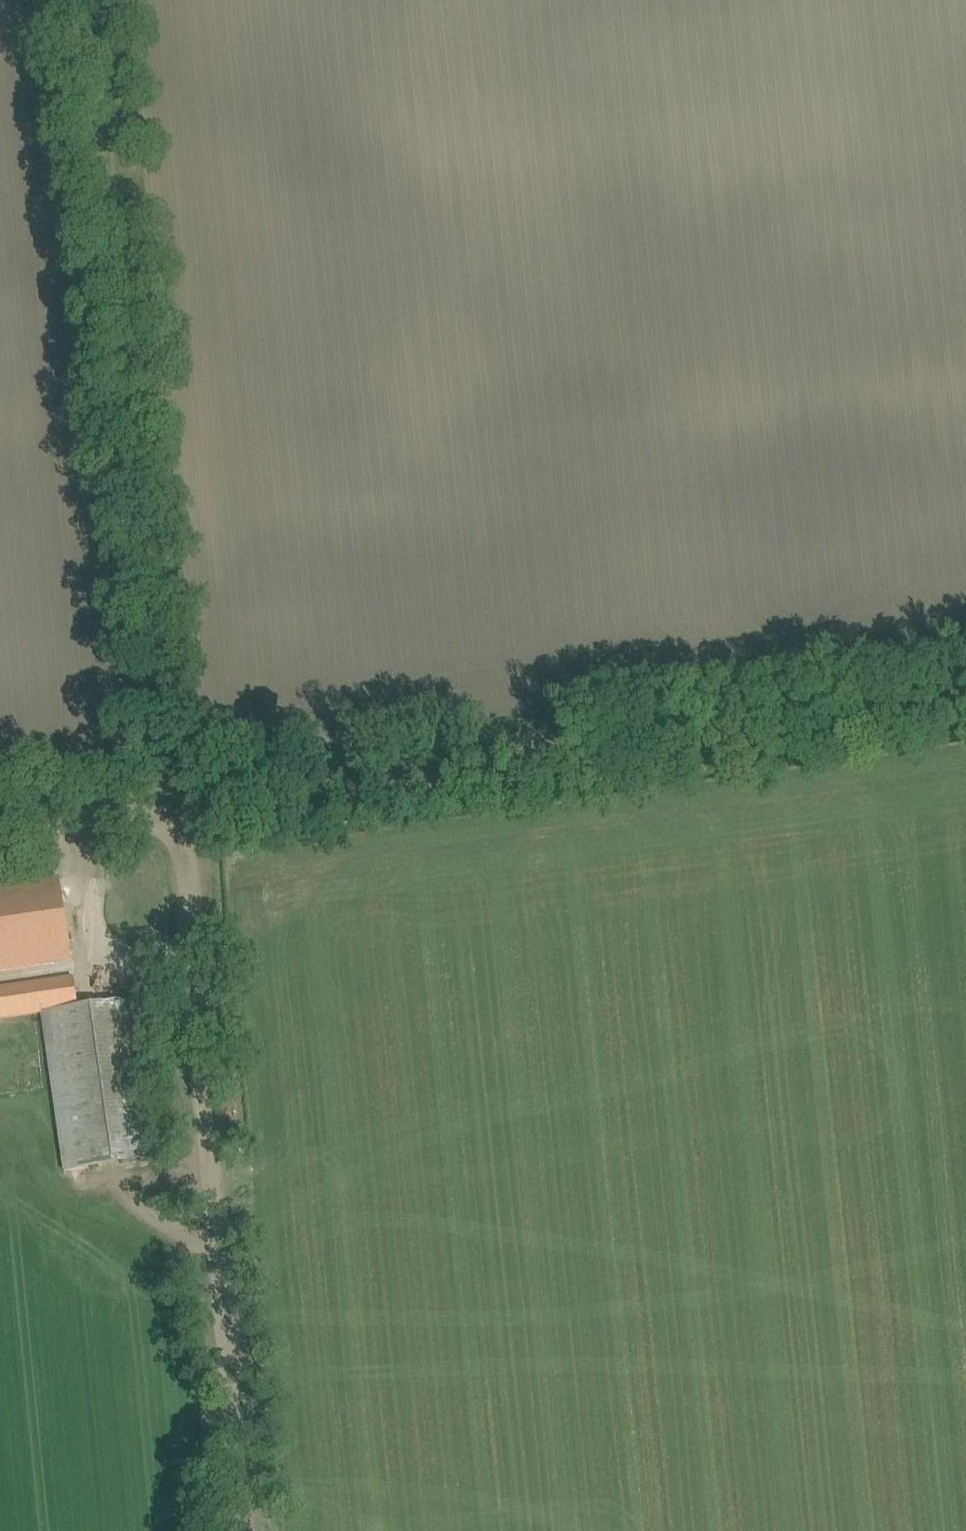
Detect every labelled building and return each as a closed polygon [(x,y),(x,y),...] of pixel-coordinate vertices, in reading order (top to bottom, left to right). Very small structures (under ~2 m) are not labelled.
[(72,961),(60,878),(0,887),(0,972),(72,961)] [(67,1171),(162,1157),(139,999),(79,1007),(75,977),(0,989),(0,1019),(43,1013),(67,1171)]
